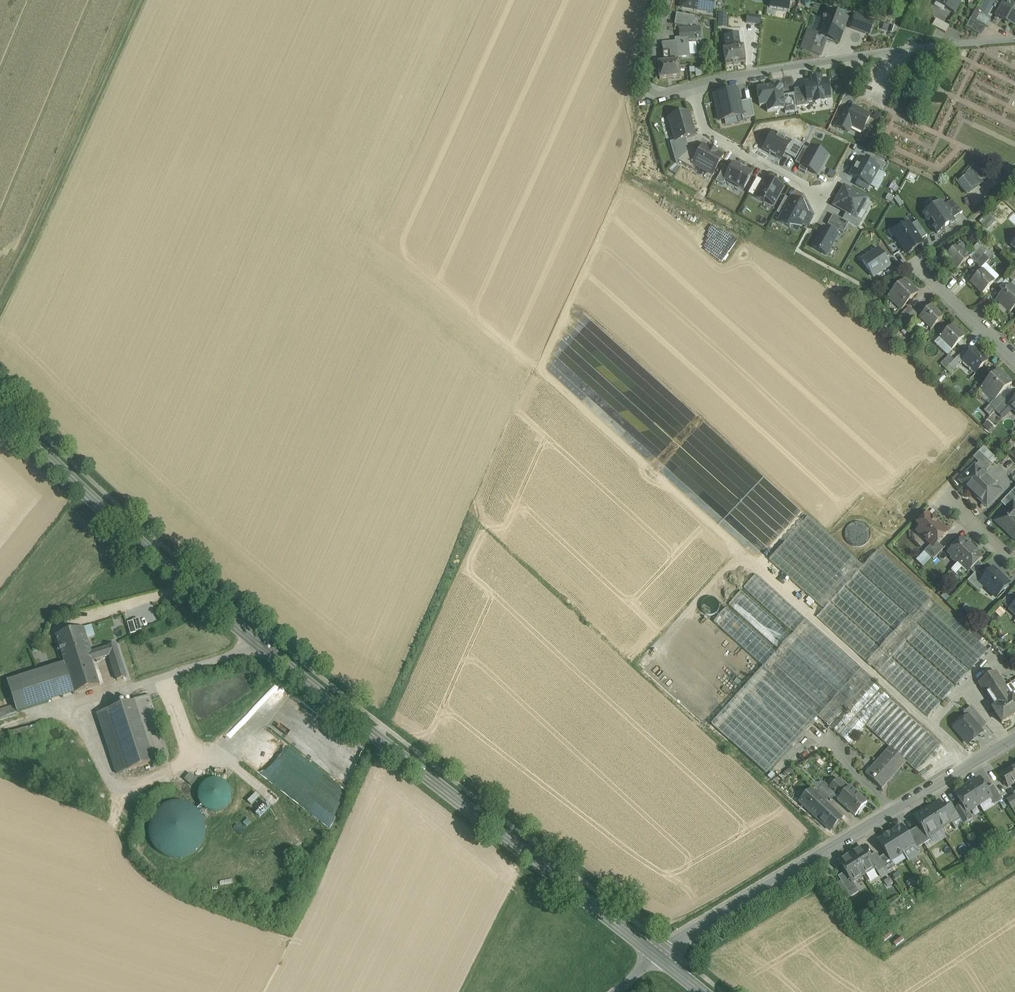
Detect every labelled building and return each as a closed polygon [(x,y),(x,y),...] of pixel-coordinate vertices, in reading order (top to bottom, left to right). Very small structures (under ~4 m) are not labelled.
[(681,8),(708,12),(709,6),(713,7),(714,0),(682,0),(681,8)] [(791,0),(771,0),(770,8),(789,11),(791,0)] [(938,3),(936,2),(936,3),(947,9),(948,8),(954,11),(953,12),(954,13),(961,0),(939,0),(938,3)] [(996,16),(1014,27),(1014,0),(1012,0),(1010,4),(1004,1),(996,16)] [(847,18),(827,11),(824,19),(819,17),(819,18),(823,20),(818,35),(815,34),(826,38),(838,43),(847,18)] [(718,26),(727,26),(727,13),(718,13),(718,26)] [(674,14),(673,23),(698,26),(699,16),(674,14)] [(991,20),(980,14),(976,20),(976,21),(984,25),(987,27),(991,20)] [(761,17),(747,15),(746,23),(760,25),(761,17)] [(873,23),(856,16),(852,28),(869,34),(873,23)] [(976,20),(971,18),(966,27),(979,35),(984,25),(976,21),(976,20)] [(949,26),(936,19),(932,26),(945,33),(949,26)] [(815,34),(809,31),(802,50),(820,56),(826,38),(815,34)] [(738,34),(724,36),(726,48),(723,48),(726,65),(745,62),(743,46),(740,46),(738,34)] [(676,43),(663,44),(664,55),(659,56),(659,63),(658,63),(659,80),(680,77),(678,61),(677,53),(687,52),(686,44),(676,43)] [(805,84),(806,88),(808,102),(815,101),(815,103),(823,102),(823,100),(830,99),(827,80),(820,81),(820,78),(812,79),(812,82),(805,84)] [(777,86),(757,89),(760,106),(766,106),(768,113),(785,110),(783,96),(782,90),(783,89),(777,85),(777,86)] [(809,106),(808,102),(806,88),(794,90),(795,94),(797,108),(809,106)] [(737,91),(714,96),(720,121),(742,116),(743,116),(740,103),(737,91)] [(798,112),(797,108),(795,94),(783,96),(785,110),(785,114),(798,112)] [(752,100),(740,103),(743,116),(742,116),(743,120),(754,118),(752,100)] [(862,132),(870,116),(854,108),(851,114),(846,124),(862,132)] [(843,130),(846,124),(851,114),(845,111),(836,127),(843,130)] [(695,136),(688,113),(669,118),(676,141),(685,139),(695,136)] [(719,122),(721,128),(736,124),(734,118),(719,122)] [(773,133),(764,150),(770,153),(769,154),(770,154),(775,156),(775,157),(776,157),(782,160),(785,154),(791,143),(791,142),(786,140),(786,139),(779,135),(779,136),(773,133)] [(676,164),(679,162),(689,151),(685,139),(676,141),(670,143),(676,164)] [(791,143),(785,154),(795,160),(803,146),(792,141),(791,142),(791,143)] [(710,150),(703,146),(699,153),(693,165),(694,165),(712,175),(723,157),(716,153),(716,152),(710,149),(710,150)] [(798,169),(816,177),(826,154),(808,146),(798,169)] [(692,149),(689,151),(679,162),(692,169),(694,165),(693,165),(699,153),(692,149)] [(871,157),(868,163),(879,169),(878,170),(882,172),(886,165),(871,157)] [(860,159),(850,176),(869,187),(878,170),(879,169),(868,163),(860,159)] [(739,167),(734,164),(731,169),(725,179),(726,180),(742,189),(743,188),(744,189),(749,179),(748,178),(751,173),(746,170),(746,169),(740,165),(739,167)] [(725,179),(731,169),(725,166),(716,182),(723,185),(726,180),(725,179)] [(973,166),(963,179),(956,182),(957,183),(958,182),(967,194),(976,187),(973,183),(982,172),(973,166)] [(755,198),(764,182),(757,178),(748,194),(756,199),(756,198),(755,198)] [(783,189),(765,179),(764,182),(755,198),(756,198),(764,203),(765,201),(774,205),(783,189)] [(867,199),(844,187),(833,206),(846,213),(856,219),(857,218),(867,199)] [(777,213),(782,216),(791,201),(785,198),(777,213)] [(801,228),(802,226),(808,215),(800,210),(803,205),(792,199),(791,201),(782,216),(779,222),(790,229),(793,223),(801,228)] [(941,201),(922,214),(928,222),(931,220),(935,225),(932,228),(937,235),(956,222),(953,219),(944,206),(941,201)] [(944,206),(953,219),(962,212),(952,201),(944,206)] [(846,213),(842,220),(849,224),(858,229),(862,221),(857,218),(856,219),(846,213)] [(813,217),(808,215),(802,226),(807,228),(813,217)] [(843,234),(849,224),(842,220),(833,215),(828,226),(832,228),(839,232),(843,234)] [(911,226),(921,241),(927,236),(917,221),(911,226)] [(901,232),(895,237),(907,255),(923,244),(921,241),(911,226),(909,224),(900,230),(901,232)] [(829,233),(823,229),(813,249),(827,256),(837,237),(836,236),(839,232),(832,228),(829,233)] [(974,253),(982,247),(979,242),(971,248),(974,253)] [(969,258),(957,246),(945,258),(957,270),(969,258)] [(981,248),(971,259),(976,264),(984,255),(986,253),(981,248)] [(879,250),(862,261),(873,278),(890,267),(879,250)] [(984,255),(976,264),(981,269),(989,260),(984,255)] [(994,282),(982,270),(970,282),(982,294),(994,282)] [(905,280),(888,297),(901,310),(917,294),(911,289),(912,287),(905,280)] [(1011,286),(997,300),(1010,312),(1013,308),(1014,308),(1014,290),(1011,286)] [(943,318),(931,306),(919,318),(931,330),(943,318)] [(909,307),(901,316),(905,320),(913,311),(909,307)] [(905,320),(904,321),(909,326),(918,316),(913,311),(905,320)] [(952,326),(940,338),(952,350),(964,338),(952,326)] [(988,361),(975,348),(962,362),(975,374),(988,361)] [(949,356),(940,365),(945,370),(949,366),(954,361),(949,356)] [(954,361),(949,366),(954,371),(962,363),(957,358),(954,361)] [(1012,384),(998,370),(981,388),(994,401),(995,401),(1000,396),(1012,384)] [(1000,396),(995,401),(994,401),(989,406),(995,411),(1004,401),(1000,396)] [(1004,401),(995,411),(1000,416),(1009,407),(1009,406),(1004,401)] [(992,421),(998,418),(995,412),(989,415),(992,421)] [(992,465),(979,452),(973,458),(986,470),(992,465)] [(1001,492),(974,466),(965,476),(966,476),(966,481),(963,484),(986,507),(1001,492)] [(1001,503),(1007,509),(1013,503),(1014,501),(1014,489),(1014,488),(1001,503)] [(995,521),(1014,540),(1014,505),(1013,503),(1007,509),(995,521)] [(939,525),(927,514),(919,522),(923,525),(919,529),(926,537),(924,539),(931,545),(933,547),(937,543),(946,533),(946,530),(941,525),(939,525)] [(863,567),(808,517),(769,560),(824,610),(863,567)] [(863,523),(856,521),(849,524),(845,530),(845,537),(849,543),(855,546),(862,546),(868,541),(870,534),(868,527),(863,523)] [(954,538),(946,547),(950,551),(958,542),(954,538)] [(950,551),(948,553),(951,557),(952,559),(956,564),(972,548),(962,539),(958,542),(950,551)] [(937,543),(933,547),(931,545),(924,552),(933,560),(943,549),(937,543)] [(972,548),(956,564),(961,569),(964,569),(968,572),(970,570),(978,561),(982,558),(972,548)] [(824,610),(817,617),(928,717),(940,703),(891,658),(893,656),(942,701),(955,688),(905,643),(907,640),(957,685),(969,672),(916,624),(917,622),(970,670),(988,650),(877,550),(863,567),(824,610)] [(978,561),(970,570),(974,574),(977,571),(982,565),(978,561)] [(984,578),(980,582),(995,597),(1008,583),(993,569),(984,578)] [(974,574),(967,581),(972,586),(978,581),(980,582),(984,578),(977,571),(974,574)] [(940,743),(870,681),(872,678),(756,574),(743,588),(793,633),(791,636),(741,591),(728,605),(778,650),(776,653),(726,608),(713,622),(763,667),(818,716),(824,722),(849,745),(866,725),(890,748),(906,762),(915,770),(940,743)] [(1001,602),(1007,608),(1014,599),(1014,597),(1010,593),(1001,602)] [(719,610),(719,606),(719,603),(717,600),(714,598),(710,597),(707,598),(704,600),(702,603),(701,607),(702,610),(704,613),(707,615),(710,616),(714,615),(717,613),(719,610)] [(125,620),(129,632),(142,629),(139,617),(125,620)] [(85,639),(88,639),(84,627),(56,635),(65,661),(65,662),(90,654),(89,652),(85,639)] [(92,651),(89,652),(90,654),(92,661),(96,659),(97,662),(101,660),(100,658),(109,655),(117,680),(127,676),(116,644),(92,651)] [(90,654),(65,662),(75,693),(100,685),(92,661),(90,654)] [(15,705),(17,711),(75,693),(65,662),(7,681),(15,705)] [(818,716),(763,667),(711,724),(766,774),(818,716)] [(1012,696),(995,671),(978,683),(994,708),(1012,696)] [(134,701),(97,713),(117,774),(169,757),(149,695),(134,700),(134,701)] [(992,709),(1002,723),(1014,715),(1014,701),(1012,696),(994,708),(992,709)] [(15,705),(6,708),(9,717),(18,714),(17,711),(15,705)] [(986,725),(971,706),(963,713),(967,717),(968,717),(979,731),(986,725)] [(0,710),(0,720),(9,717),(6,708),(0,710)] [(979,731),(968,717),(967,717),(955,728),(968,744),(969,744),(981,734),(981,733),(979,731)] [(35,726),(11,732),(14,741),(25,737),(27,744),(39,740),(35,726)] [(890,748),(866,775),(881,789),(906,762),(890,748)] [(1000,774),(1008,787),(1014,783),(1014,765),(1000,774)] [(190,773),(185,780),(191,785),(196,779),(190,773)] [(203,784),(199,789),(198,796),(199,802),(203,807),(209,811),(215,812),(221,810),(227,807),(230,801),(231,795),(230,789),(226,783),(221,780),(214,779),(208,780),(203,784)] [(979,779),(967,787),(978,805),(989,798),(990,797),(986,790),(979,779)] [(848,788),(838,780),(831,788),(830,789),(836,794),(840,798),(848,788)] [(818,789),(830,801),(836,794),(830,789),(831,788),(824,782),(818,789)] [(1002,800),(993,785),(986,790),(990,797),(989,798),(994,806),(1002,800)] [(828,799),(815,787),(811,791),(825,803),(828,799)] [(840,798),(838,800),(855,815),(861,808),(862,809),(866,805),(865,804),(866,802),(849,787),(848,788),(840,798)] [(967,787),(955,794),(962,805),(966,812),(968,811),(978,805),(967,787)] [(811,791),(811,790),(799,802),(819,820),(822,824),(822,823),(830,830),(836,824),(837,826),(841,821),(840,820),(841,818),(825,803),(811,791)] [(248,802),(251,805),(260,797),(256,793),(248,802)] [(1012,809),(1014,808),(1014,795),(1006,800),(1012,809)] [(939,801),(928,808),(941,829),(951,822),(952,822),(943,808),(939,801)] [(186,803),(175,802),(164,804),(156,811),(150,821),(148,832),(151,842),(158,851),(167,857),(178,859),(189,856),(198,849),(204,840),(206,828),(203,818),(196,809),(186,803)] [(255,814),(259,818),(270,807),(266,803),(255,814)] [(951,803),(943,808),(952,822),(951,822),(952,824),(961,818),(955,809),(951,803)] [(966,812),(962,805),(955,809),(961,818),(964,824),(973,819),(968,811),(966,812)] [(928,808),(914,817),(920,825),(927,837),(941,829),(928,808)] [(930,840),(927,837),(920,825),(914,829),(924,844),(930,840)] [(906,834),(901,826),(890,833),(902,852),(903,853),(908,862),(919,855),(916,849),(915,850),(913,847),(914,847),(906,834)] [(924,844),(914,829),(906,834),(914,847),(913,847),(915,850),(916,849),(924,844)] [(890,833),(878,840),(887,854),(891,861),(892,861),(903,853),(902,852),(890,833)] [(933,846),(930,840),(924,844),(927,850),(933,846)] [(862,847),(850,854),(863,875),(874,868),(875,867),(869,857),(862,847)] [(879,858),(876,853),(869,857),(875,867),(874,868),(877,873),(885,868),(879,858)] [(863,875),(850,854),(839,862),(845,872),(851,882),(852,882),(863,875)] [(887,854),(879,858),(885,868),(888,872),(896,867),(892,861),(891,861),(887,854)] [(851,882),(845,872),(838,877),(841,881),(847,892),(851,897),(858,892),(852,882),(851,882)] [(847,892),(841,881),(838,883),(844,894),(847,892)]
